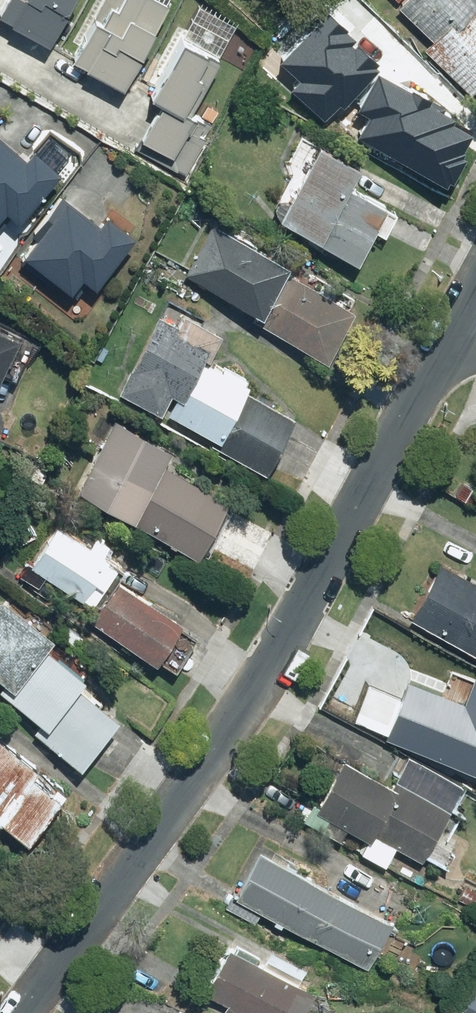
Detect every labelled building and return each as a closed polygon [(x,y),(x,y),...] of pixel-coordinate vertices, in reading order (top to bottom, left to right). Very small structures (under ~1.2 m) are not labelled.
[(1,19),(54,45),(75,0),(10,0),(1,19)] [(168,0),(127,0),(123,6),(114,1),(105,18),(98,14),(75,56),(128,84),(171,2),(168,0)] [(401,1),(438,33),(427,46),(475,90),(475,0),(402,0),(401,1)] [(203,106),(194,101),(217,58),(247,74),(267,37),(202,3),(153,95),(161,99),(136,146),(192,176),(214,134),(194,123),(203,106)] [(371,41),(322,79),(362,126),(420,157),(446,106),(401,79),(371,41)] [(10,207),(21,217),(64,170),(35,143),(24,155),(0,133),(0,218),(10,207)] [(275,218),(364,260),(377,230),(387,235),(400,206),(353,183),(363,162),(304,134),(289,166),(297,170),(275,218)] [(102,221),(68,195),(22,256),(68,292),(82,273),(98,286),(138,234),(109,212),(102,221)] [(294,261),(215,220),(187,274),(257,310),(253,316),(332,358),(357,309),(288,273),(294,261)] [(216,342),(161,316),(125,394),(217,436),(214,443),(269,469),(295,413),(245,390),(250,378),(209,359),(216,342)] [(0,327),(0,383),(4,373),(18,380),(35,343),(0,327)] [(175,448),(116,419),(80,492),(202,553),(231,494),(167,462),(175,448)] [(456,494),(475,506),(475,488),(464,481),(456,494)] [(56,520),(31,560),(96,599),(112,574),(119,561),(110,555),(117,543),(101,534),(95,544),(56,520)] [(440,562),(410,618),(475,654),(475,582),(440,562)] [(186,620),(112,574),(96,599),(87,613),(162,659),(186,620)] [(33,731),(80,766),(118,715),(80,686),(89,675),(48,645),(57,634),(3,594),(0,598),(0,654),(22,670),(6,692),(42,718),(33,731)] [(352,717),(475,770),(475,677),(466,700),(410,677),(401,696),(367,682),(352,717)] [(0,735),(0,818),(1,817),(30,838),(69,785),(0,735)] [(398,783),(347,758),(324,806),(311,800),(302,819),(344,838),(350,826),(368,834),(360,849),(389,863),(397,848),(424,861),(428,853),(451,864),(461,841),(450,836),(462,811),(454,807),(465,784),(410,758),(398,783)] [(263,848),(230,909),(257,923),(263,911),(369,969),(396,920),(263,848)] [(263,961),(228,942),(205,986),(227,998),(219,1012),(305,1012),(317,990),(301,982),(309,967),(271,946),(263,961)] [(460,1012),(475,1012),(475,982),(460,1012)]
